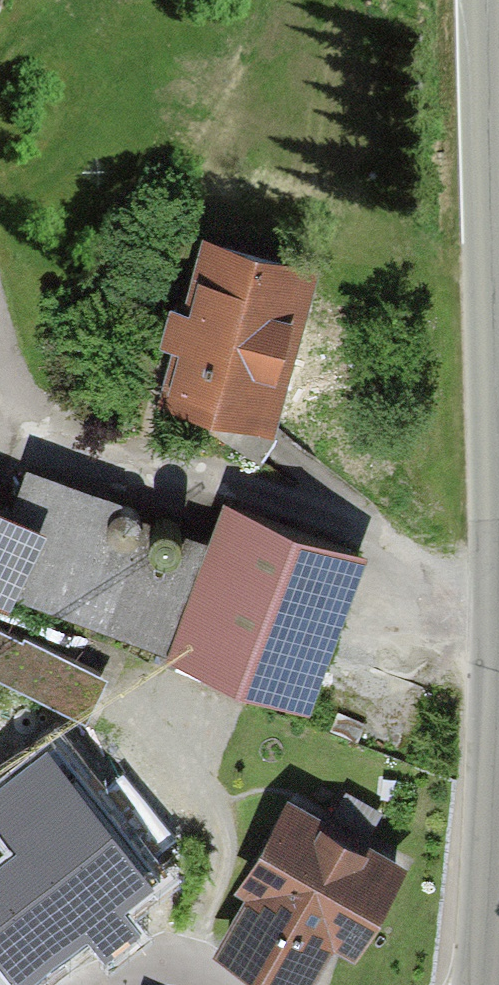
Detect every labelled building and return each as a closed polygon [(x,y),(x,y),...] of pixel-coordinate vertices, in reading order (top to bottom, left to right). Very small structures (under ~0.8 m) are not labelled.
[(268,422),(309,258),(194,229),(175,302),(162,299),(150,346),(164,349),(152,394),(268,422)] [(201,542),(17,473),(0,513),(0,612),(4,603),(160,657),(201,542)] [(310,710),(365,556),(215,502),(201,542),(160,657),(310,710)] [(78,722),(100,677),(0,635),(0,689),(78,722)] [(184,856),(80,728),(0,792),(40,842),(0,874),(0,984),(23,984),(184,856)] [(410,859),(368,833),(384,808),(347,785),(330,811),(289,785),(220,892),(238,903),(205,954),(254,984),(303,984),(325,951),(343,963),(410,859)]
